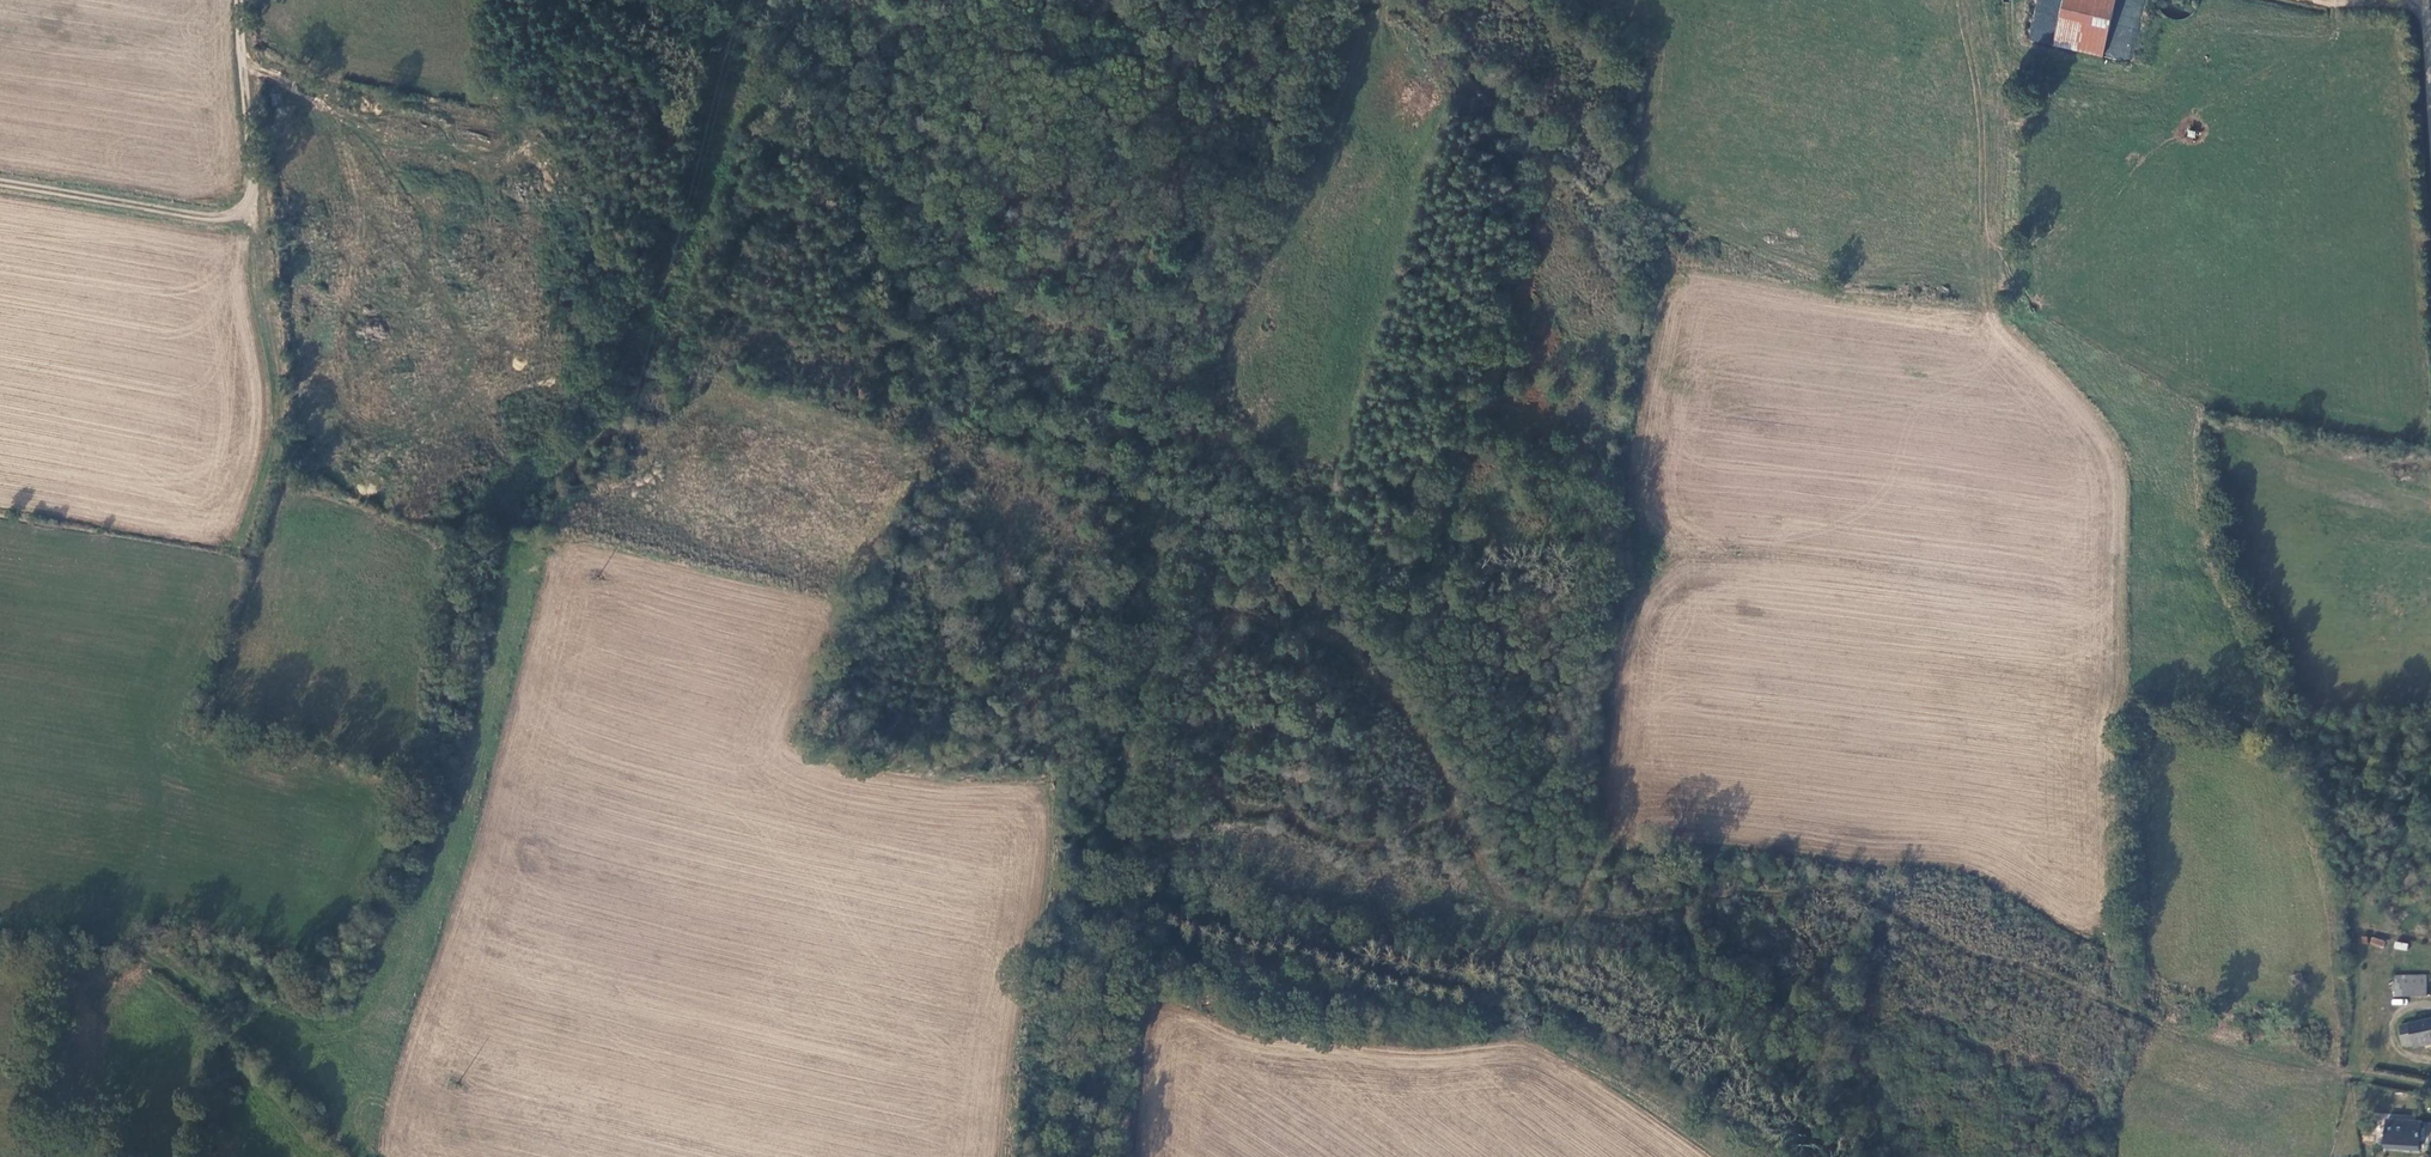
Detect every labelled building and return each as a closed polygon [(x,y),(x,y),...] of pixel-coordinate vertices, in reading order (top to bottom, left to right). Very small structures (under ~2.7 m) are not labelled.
[(2050,40),(2098,52),(2111,0),(2060,0),(2050,40)] [(2371,937),(2369,944),(2384,948),(2386,940),(2371,937)] [(2395,941),(2393,949),(2407,951),(2408,944),(2395,941)] [(2393,981),(2421,985),(2422,966),(2396,962),(2393,981)] [(2395,1036),(2407,1036),(2407,1039),(2430,1035),(2430,1011),(2392,1018),(2395,1036)] [(2374,1115),(2374,1140),(2392,1141),(2392,1148),(2411,1149),(2411,1145),(2420,1145),(2420,1117),(2374,1115)]
